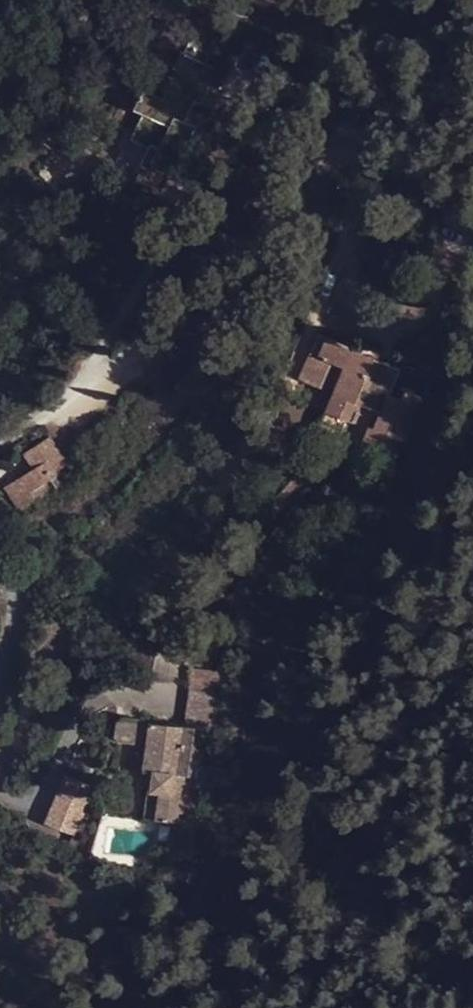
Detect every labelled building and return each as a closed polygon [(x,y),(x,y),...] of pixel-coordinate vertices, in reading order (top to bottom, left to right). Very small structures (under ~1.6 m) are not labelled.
[(187,93),(201,62),(182,53),(159,96),(143,89),(133,109),(149,118),(140,136),(160,147),(174,117),(187,93)] [(216,72),(201,62),(187,93),(198,99),(202,101),(216,72)] [(198,99),(187,93),(174,117),(186,124),(198,99)] [(186,124),(174,117),(160,147),(152,161),(170,171),(193,127),(186,124)] [(331,393),(361,405),(378,413),(373,428),(369,427),(361,446),(389,458),(397,442),(405,444),(421,399),(404,393),(402,400),(390,395),(399,370),(319,336),(300,378),(331,393)] [(355,421),(361,405),(331,393),(326,408),(355,421)] [(21,476),(37,503),(54,490),(48,481),(62,473),(70,466),(50,435),(24,454),(33,469),(21,476)] [(48,481),(54,490),(67,481),(62,473),(48,481)] [(8,485),(23,510),(37,503),(21,476),(8,485)] [(188,691),(210,693),(213,672),(191,669),(188,691)] [(181,726),(186,727),(214,731),(217,695),(210,693),(188,691),(181,726)] [(132,719),(118,718),(116,728),(115,739),(129,741),(132,719)] [(132,719),(129,741),(145,744),(143,771),(152,773),(150,791),(147,790),(143,818),(180,823),(181,814),(194,815),(196,786),(198,772),(180,769),(186,727),(181,726),(132,719)] [(198,766),(198,772),(196,786),(212,788),(215,769),(198,766)] [(61,774),(44,825),(75,835),(92,784),(61,774)]
